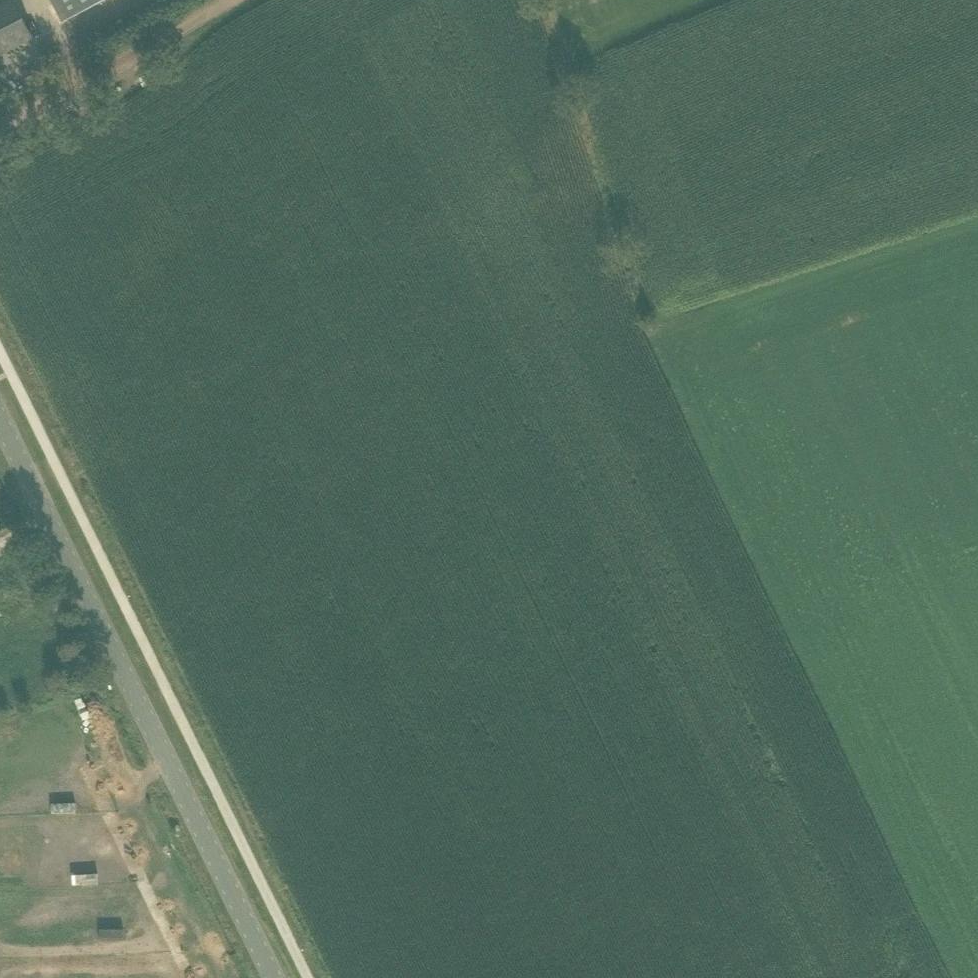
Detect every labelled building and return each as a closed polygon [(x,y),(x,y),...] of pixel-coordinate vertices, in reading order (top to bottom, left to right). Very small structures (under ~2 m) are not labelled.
[(32,38),(13,0),(0,6),(0,55),(32,38)] [(63,22),(103,0),(51,0),(63,22)]
